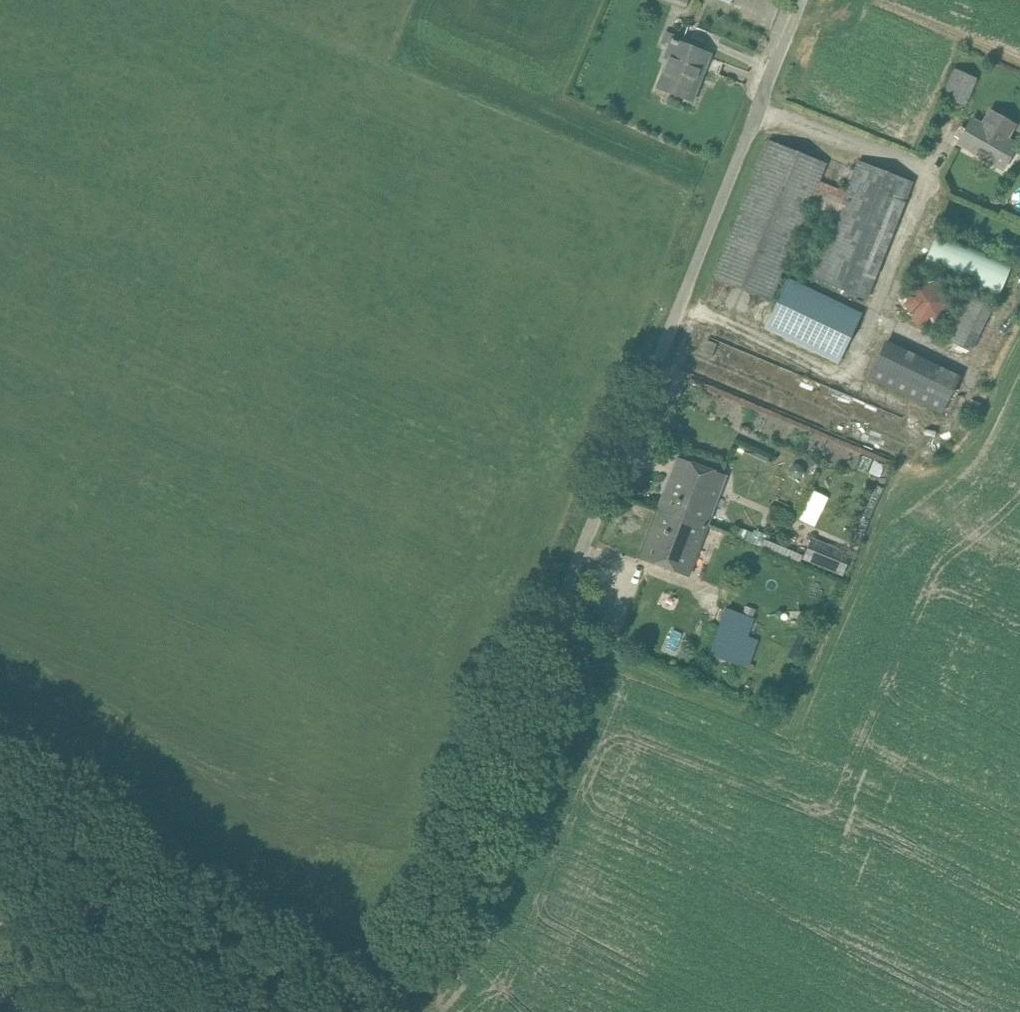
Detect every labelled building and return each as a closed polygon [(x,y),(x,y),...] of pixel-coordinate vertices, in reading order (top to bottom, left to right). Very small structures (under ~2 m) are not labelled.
[(710,54),(691,47),(672,40),(666,57),(670,59),(658,88),(687,99),(699,70),(703,72),(710,54)] [(967,105),(977,79),(954,70),(944,96),(967,105)] [(982,125),(972,119),(958,143),(1003,169),(1017,145),(1007,139),(1015,125),(991,111),(982,125)] [(810,204),(819,182),(826,163),(768,140),(714,277),(772,300),(810,204)] [(847,193),(819,182),(810,204),(838,215),(813,278),(866,299),(912,183),(859,161),(847,193)] [(1014,262),(937,230),(920,269),(997,301),(1014,262)] [(798,283),(789,278),(765,328),(839,364),(863,313),(808,288),(812,280),(801,275),(798,283)] [(935,277),(900,292),(914,326),(949,312),(935,277)] [(970,349),(993,305),(966,291),(944,336),(970,349)] [(865,379),(942,411),(959,371),(882,339),(865,379)] [(678,459),(659,508),(706,526),(725,476),(678,459)] [(706,526),(659,508),(641,557),(688,575),(706,526)] [(754,531),(753,534),(737,527),(733,536),(750,543),(800,562),(803,555),(764,539),(765,535),(754,531)] [(812,538),(804,558),(842,575),(851,555),(812,538)] [(752,544),(748,554),(757,557),(760,547),(752,544)] [(721,627),(712,655),(754,668),(762,642),(765,643),(770,624),(720,607),(714,625),(721,627)]
